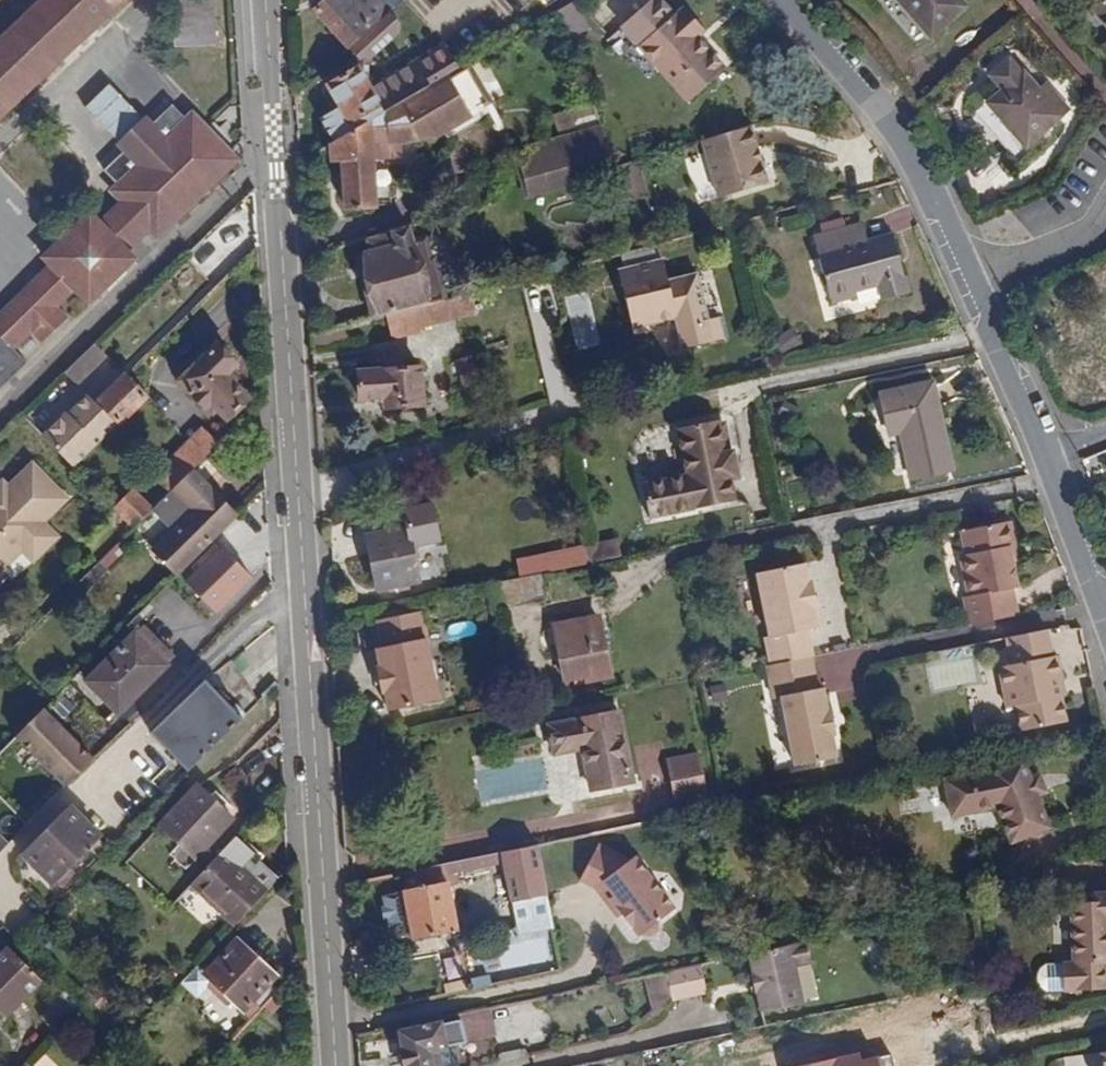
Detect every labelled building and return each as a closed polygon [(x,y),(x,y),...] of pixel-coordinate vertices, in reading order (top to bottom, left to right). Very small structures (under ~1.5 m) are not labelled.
[(0,43),(0,117),(123,0),(45,0),(0,43)] [(213,0),(175,0),(178,47),(215,44),(213,0)] [(389,11),(400,2),(398,0),(382,0),(381,1),(380,0),(325,0),(316,9),(350,47),(389,11)] [(931,36),(967,4),(964,0),(900,0),(931,36)] [(1094,9),(1105,24),(1105,0),(1104,0),(1094,9)] [(678,15),(676,14),(640,46),(688,102),(726,70),(698,37),(705,31),(687,9),(678,15)] [(350,47),(347,49),(357,60),(366,60),(403,26),(389,11),(350,47)] [(357,129),(458,70),(443,46),(379,83),(370,87),(360,70),(358,67),(328,85),(342,107),(351,123),(353,122),(357,129)] [(334,142),(329,145),(331,162),(343,161),(347,208),(376,206),(372,158),(401,156),(400,140),(431,139),(489,104),(466,65),(458,70),(357,129),(334,142)] [(370,87),(379,83),(368,65),(360,70),(370,87)] [(1027,146),(1062,115),(1038,89),(1024,72),(988,104),(1027,146)] [(1038,89),(1062,115),(1068,109),(1046,82),(1038,89)] [(987,104),(981,109),(1018,155),(1025,149),(987,104)] [(327,127),(334,142),(357,129),(353,122),(351,123),(342,107),(328,115),(327,127)] [(118,201),(147,231),(228,151),(193,116),(186,122),(171,108),(151,127),(142,119),(115,144),(124,153),(102,172),(116,187),(111,193),(118,201)] [(611,109),(598,113),(601,125),(604,135),(618,131),(611,109)] [(574,110),(554,113),(556,130),(576,128),(574,110)] [(604,135),(601,125),(518,149),(530,191),(587,175),(588,179),(615,171),(614,166),(604,135)] [(757,149),(750,126),(702,140),(719,199),(768,184),(761,162),(756,163),(751,150),(757,149)] [(147,231),(155,239),(185,209),(237,160),(228,151),(147,231)] [(649,195),(639,159),(614,166),(615,171),(624,202),(649,195)] [(96,221),(134,260),(155,239),(147,231),(118,201),(96,221)] [(109,284),(134,260),(96,221),(86,211),(42,255),(48,262),(0,308),(0,336),(12,348),(32,330),(42,341),(87,297),(76,286),(95,269),(109,284)] [(863,224),(855,227),(860,245),(868,243),(863,224)] [(410,226),(367,237),(370,250),(355,255),(371,319),(386,315),(416,307),(446,299),(436,257),(432,258),(426,236),(414,240),(410,226)] [(860,245),(855,227),(815,238),(832,301),(856,295),(854,290),(878,284),(882,299),(906,292),(893,237),(868,243),(860,245)] [(697,273),(668,280),(662,282),(658,269),(664,267),(662,259),(618,272),(634,328),(674,318),(683,348),(723,337),(718,318),(709,321),(697,273)] [(662,282),(668,280),(664,267),(658,269),(662,282)] [(472,292),(446,299),(416,307),(422,328),(478,314),(472,292)] [(416,307),(386,315),(391,336),(422,328),(416,307)] [(782,353),(802,345),(796,329),(775,338),(782,353)] [(27,363),(12,348),(0,336),(0,390),(27,363)] [(94,346),(71,367),(80,377),(103,355),(94,346)] [(180,381),(199,400),(206,408),(211,405),(226,420),(248,399),(226,376),(235,367),(216,346),(180,381)] [(485,381),(479,355),(456,361),(464,386),(485,381)] [(401,368),(401,363),(384,363),(383,369),(358,369),(358,399),(385,399),(386,408),(424,406),(423,367),(401,368)] [(127,375),(99,402),(120,424),(148,396),(127,375)] [(953,470),(932,383),(882,394),(890,432),(901,431),(913,479),(953,470)] [(206,408),(199,400),(194,405),(203,413),(206,408)] [(740,478),(736,453),(726,455),(720,422),(719,419),(679,427),(689,475),(646,484),(651,517),(735,501),(732,480),(740,478)] [(726,455),(736,453),(729,419),(720,422),(726,455)] [(193,472),(220,444),(203,428),(188,443),(183,440),(167,456),(170,460),(188,477),(193,472)] [(154,476),(171,493),(188,477),(170,460),(154,476)] [(3,573),(22,553),(35,563),(59,538),(44,523),(68,499),(33,464),(9,487),(7,485),(0,492),(0,575),(3,573)] [(171,493),(154,510),(174,530),(156,549),(180,574),(238,517),(193,472),(188,477),(171,493)] [(135,490),(115,509),(134,529),(154,510),(135,490)] [(964,601),(970,625),(1018,616),(1014,591),(1021,590),(1014,559),(1012,549),(1018,548),(1013,524),(964,533),(968,557),(963,558),(970,600),(964,601)] [(416,581),(406,528),(364,537),(375,589),(416,581)] [(217,613),(252,577),(222,548),(188,583),(217,613)] [(587,565),(583,548),(548,556),(551,572),(587,565)] [(1021,558),(1018,548),(1012,549),(1014,559),(1021,558)] [(764,666),(804,658),(809,658),(804,628),(814,626),(811,608),(813,608),(808,580),(804,580),(800,563),(752,572),(764,635),(758,637),(764,666)] [(543,574),(519,578),(490,584),(495,611),(505,608),(548,600),(543,574)] [(437,703),(419,615),(377,623),(382,646),(375,648),(379,668),(375,669),(381,695),(384,694),(388,711),(437,703)] [(583,619),(559,624),(566,657),(559,658),(564,680),(587,675),(589,681),(611,676),(601,621),(585,624),(583,619)] [(566,657),(559,624),(553,625),(559,658),(566,657)] [(176,657),(144,626),(88,682),(119,713),(176,657)] [(1045,632),(992,643),(1005,711),(1017,709),(1022,733),(1064,727),(1060,701),(1055,681),(1061,680),(1057,659),(1052,660),(1045,632)] [(976,649),(925,655),(929,690),(980,684),(976,649)] [(764,666),(759,668),(767,699),(772,698),(786,768),(830,760),(826,738),(829,737),(825,711),(820,712),(815,690),(812,691),(804,658),(764,666)] [(230,661),(202,681),(239,719),(255,700),(230,661)] [(1065,701),(1061,680),(1055,681),(1060,701),(1065,701)] [(148,734),(186,772),(239,719),(202,681),(148,734)] [(92,760),(44,711),(16,739),(64,787),(92,760)] [(633,782),(619,711),(549,725),(556,754),(584,749),(592,791),(633,782)] [(669,762),(674,789),(704,783),(698,756),(669,762)] [(1038,797),(1030,777),(1023,761),(990,767),(991,771),(945,781),(952,818),(998,809),(1012,843),(1050,828),(1038,797)] [(1040,774),(1030,777),(1038,797),(1047,793),(1040,774)] [(704,783),(674,789),(677,803),(707,797),(704,783)] [(233,819),(199,785),(161,827),(196,859),(233,819)] [(103,836),(71,805),(21,854),(53,887),(57,882),(61,886),(74,873),(72,869),(89,849),(94,853),(104,844),(101,839),(103,836)] [(0,835),(0,855),(10,845),(0,835)] [(234,840),(190,887),(234,927),(278,879),(234,840)] [(537,845),(406,872),(409,890),(405,891),(405,895),(411,923),(414,939),(458,930),(448,875),(505,864),(512,901),(546,895),(537,845)] [(606,905),(612,902),(624,918),(638,939),(644,942),(651,941),(658,936),(660,927),(677,915),(640,861),(630,868),(602,850),(583,882),(596,891),(606,905)] [(1094,893),(1094,902),(1071,903),(1073,963),(1063,963),(1064,992),(1105,990),(1105,893),(1094,893)] [(411,923),(405,895),(397,896),(395,900),(399,922),(403,925),(411,923)] [(612,902),(606,905),(618,921),(624,918),(612,902)] [(198,966),(183,983),(198,998),(208,988),(228,1005),(234,1000),(245,1010),(270,984),(277,975),(239,940),(208,974),(198,966)] [(807,941),(750,954),(754,975),(752,975),(755,989),(757,988),(761,1012),(802,1003),(796,967),(812,963),(807,941)] [(7,952),(0,958),(0,1008),(8,1016),(40,984),(7,952)] [(707,994),(701,964),(667,971),(672,998),(673,1002),(707,994)] [(667,971),(646,975),(653,1014),(672,998),(667,971)] [(245,1010),(254,1019),(279,992),(270,984),(245,1010)] [(41,1018),(55,1032),(81,1004),(66,992),(41,1018)] [(491,1008),(460,1014),(462,1020),(467,1042),(497,1036),(491,1008)] [(409,1065),(460,1065),(455,1044),(467,1042),(462,1020),(402,1033),(405,1051),(402,1052),(404,1063),(408,1063),(409,1065)] [(625,1056),(628,1065),(645,1065),(642,1052),(625,1056)] [(1093,1054),(1064,1058),(1065,1065),(1094,1065),(1093,1054)]
